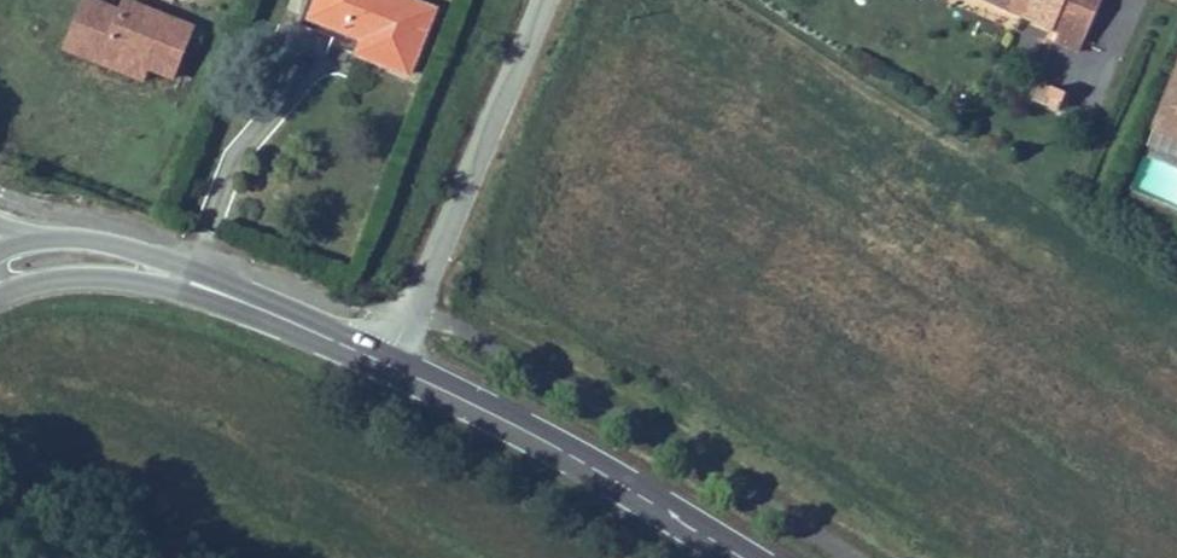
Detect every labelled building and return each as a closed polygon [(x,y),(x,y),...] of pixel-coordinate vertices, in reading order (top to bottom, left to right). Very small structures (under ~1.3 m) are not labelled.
[(161,15),(158,20),(150,17),(152,12),(126,1),(122,13),(90,0),(87,0),(67,50),(103,64),(108,52),(149,68),(174,78),(194,28),(161,15)] [(311,20),(336,31),(331,45),(409,76),(434,12),(408,2),(405,10),(381,0),(319,0),(311,20)] [(404,0),(381,0),(405,10),(408,2),(404,0)] [(1054,32),(1056,26),(1062,28),(1060,34),(1056,42),(1081,52),(1103,0),(981,0),(1054,32)] [(158,20),(161,15),(152,12),(150,17),(158,20)] [(149,68),(108,52),(103,64),(144,81),(149,68)] [(1154,129),(1176,138),(1176,70),(1154,129)] [(1036,102),(1060,112),(1066,95),(1042,86),(1036,102)]
